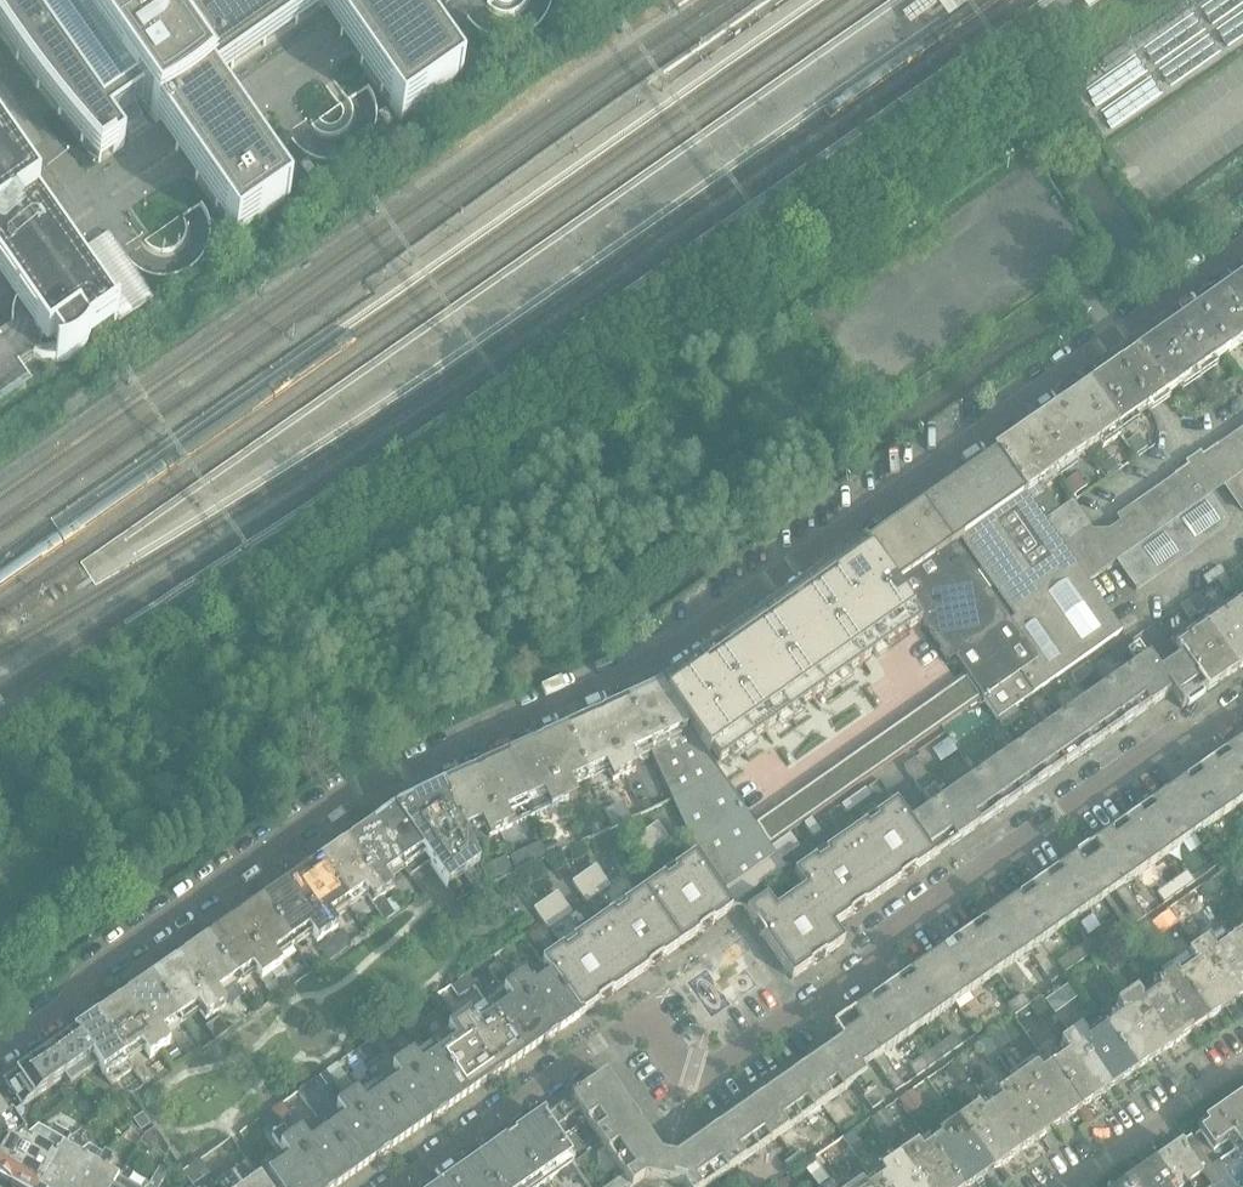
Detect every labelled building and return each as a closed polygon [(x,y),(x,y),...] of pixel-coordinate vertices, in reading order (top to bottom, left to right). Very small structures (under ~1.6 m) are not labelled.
[(15,59),(41,95),(69,130),(98,164),(124,146),(109,125),(122,116),(123,118),(123,119),(124,122),(126,124),(129,125),(132,123),(134,121),(134,117),(132,115),(129,114),(128,112),(141,102),(176,153),(235,238),(289,201),(230,115),(207,82),(318,5),(341,38),(400,123),(462,81),(405,0),(228,0),(186,29),(198,47),(187,55),(149,0),(0,0),(0,37),(15,59)] [(1098,16),(1120,0),(1087,0),(1098,16)] [(15,304),(13,309),(11,318),(11,327),(0,335),(0,406),(32,384),(20,367),(32,358),(41,361),(49,362),(58,362),(67,359),(74,355),(79,351),(119,323),(56,234),(0,153),(0,282),(15,304)] [(1198,312),(1227,354),(1242,342),(1242,281),(1198,312)] [(1227,354),(1198,312),(1137,355),(1165,396),(1227,354)] [(1155,403),(1165,396),(1137,355),(1126,362),(1117,368),(1146,410),(1155,403)] [(1146,410),(1117,368),(1057,411),(1086,452),(1146,410)] [(1228,382),(1234,390),(1242,383),(1242,377),(1240,374),(1228,382)] [(1086,452),(1057,411),(998,452),(1027,493),(1086,452)] [(1234,437),(1242,451),(1242,431),(1234,437)] [(1136,456),(1148,449),(1138,435),(1127,443),(1136,456)] [(1242,474),(1242,451),(1234,437),(1220,447),(1220,448),(1239,476),(1242,474)] [(1220,448),(1220,447),(1218,445),(1204,455),(1201,452),(1199,453),(1199,454),(1201,453),(1225,486),(1226,485),(1239,476),(1220,448)] [(1127,463),(1135,458),(1127,446),(1119,452),(1127,463)] [(998,452),(865,545),(913,613),(921,625),(948,662),(957,656),(985,696),(1000,718),(1017,706),(1124,632),(1122,629),(1089,583),(1090,582),(1068,551),(1057,536),(1046,520),(1032,500),(1027,493),(998,452)] [(1199,453),(1188,461),(1211,496),(1225,486),(1199,453)] [(1108,475),(1119,467),(1113,458),(1101,466),(1108,475)] [(1060,510),(1046,520),(1057,536),(1068,551),(1090,582),(1118,562),(1117,561),(1210,497),(1211,496),(1189,466),(1191,465),(1188,461),(1186,462),(1188,466),(1174,476),(1176,478),(1120,518),(1124,523),(1110,533),(1092,532),(1071,502),(1068,504),(1060,510)] [(1075,474),(1065,481),(1075,495),(1085,488),(1075,474)] [(1239,476),(1226,485),(1242,509),(1242,474),(1239,476)] [(1046,490),(1032,500),(1046,520),(1060,510),(1046,490)] [(1210,497),(1117,561),(1118,562),(1138,590),(1226,528),(1227,521),(1210,497)] [(805,587),(660,690),(689,731),(716,769),(735,756),(842,680),(921,625),(913,613),(865,545),(825,573),(836,589),(817,602),(811,593),(810,593),(805,587)] [(1208,587),(1227,573),(1221,566),(1202,579),(1208,587)] [(825,573),(805,587),(810,593),(811,593),(817,602),(836,589),(825,573)] [(1234,589),(1225,575),(1216,581),(1225,595),(1234,589)] [(1198,595),(1188,602),(1197,615),(1205,610),(1205,606),(1198,595)] [(1197,615),(1188,602),(1180,608),(1189,621),(1197,615)] [(1235,610),(1242,622),(1242,604),(1235,610)] [(1242,666),(1242,622),(1235,610),(1177,650),(1182,658),(1174,663),(1186,680),(1192,688),(1195,692),(1200,693),(1201,696),(1242,666)] [(1121,640),(1107,650),(1116,662),(1129,653),(1128,650),(1121,640)] [(1161,672),(1160,673),(1139,642),(1128,650),(1129,653),(1137,665),(1107,685),(1132,721),(1171,693),(1173,692),(1161,674),(1162,673),(1161,672)] [(1080,683),(1097,672),(1090,662),(1073,674),(1080,683)] [(1192,688),(1186,680),(1174,663),(1161,672),(1162,673),(1161,674),(1173,692),(1171,693),(1182,709),(1201,696),(1200,693),(1195,692),(1192,688)] [(771,841),(983,694),(968,674),(758,822),(771,841)] [(1089,750),(1132,721),(1107,685),(1064,715),(1089,750)] [(743,806),(721,777),(689,731),(660,690),(660,689),(629,703),(650,748),(648,749),(672,799),(688,833),(726,888),(776,854),(770,846),(743,806)] [(630,757),(648,749),(650,748),(629,703),(567,731),(588,777),(608,768),(613,781),(636,770),(630,757)] [(1022,713),(1019,709),(1017,706),(1000,718),(1005,725),(1022,713)] [(1045,781),(1089,750),(1064,715),(1020,745),(1045,781)] [(588,777),(567,731),(505,760),(532,819),(575,799),(569,786),(588,777)] [(949,738),(932,749),(941,761),(957,750),(949,738)] [(1089,849),(1090,850),(1091,852),(1090,856),(1115,891),(1114,893),(1114,894),(1136,925),(1145,918),(1122,885),(1242,800),(1242,741),(1089,849)] [(1002,811),(1045,781),(1020,745),(977,775),(1002,811)] [(977,775),(943,798),(914,757),(903,766),(932,808),(925,812),(949,847),(956,843),(1002,811),(977,775)] [(485,824),(491,837),(532,819),(505,760),(444,788),(465,834),(485,824)] [(935,769),(926,775),(934,785),(942,779),(935,769)] [(847,809),(871,793),(866,786),(843,802),(847,809)] [(403,807),(395,812),(431,864),(448,889),(464,878),(475,894),(488,885),(465,834),(444,788),(403,807)] [(638,805),(643,814),(652,809),(648,800),(638,805)] [(916,819),(910,823),(897,804),(877,817),(880,821),(870,828),(867,824),(848,838),(885,892),(903,880),(900,876),(910,869),(912,873),(940,854),(939,854),(940,853),(940,852),(940,851),(918,819),(916,820),(916,819)] [(606,814),(612,827),(627,821),(621,807),(606,814)] [(422,871),(431,864),(395,812),(387,817),(375,826),(403,866),(411,878),(422,871)] [(949,847),(925,812),(917,818),(918,819),(941,853),(945,851),(949,847)] [(804,826),(813,838),(820,833),(811,821),(804,826)] [(605,830),(602,822),(590,827),(594,836),(605,830)] [(649,859),(673,843),(659,823),(635,839),(649,859)] [(403,866),(375,826),(319,865),(347,905),(364,893),(383,920),(394,913),(383,898),(394,890),(385,878),(403,866)] [(776,854),(726,888),(735,901),(785,867),(781,860),(799,846),(790,833),(771,846),(776,854)] [(862,908),(885,892),(848,838),(827,852),(829,855),(819,862),(817,858),(795,874),(805,889),(776,910),(768,898),(747,913),(743,912),(743,913),(746,914),(756,927),(760,924),(766,934),(762,937),(792,980),(844,944),(833,928),(852,915),(850,911),(859,904),(862,908)] [(548,856),(558,851),(554,841),(544,846),(548,856)] [(1090,856),(1091,852),(1090,850),(1079,858),(1076,860),(1103,899),(1103,898),(1105,901),(1114,894),(1114,893),(1115,891),(1090,856)] [(520,851),(512,854),(518,869),(526,865),(520,851)] [(489,883),(514,872),(507,856),(482,867),(489,883)] [(735,911),(731,910),(694,857),(673,872),(676,875),(666,882),(664,879),(644,892),(682,946),(701,933),(698,929),(708,922),(711,926),(732,911),(734,912),(735,911)] [(1076,860),(1079,858),(1078,857),(848,1018),(850,1021),(849,1025),(874,1060),(873,1060),(874,1061),(895,1092),(905,1086),(883,1055),(1105,901),(1103,898),(1103,899),(1076,860)] [(1228,871),(1237,883),(1242,878),(1242,865),(1241,862),(1240,863),(1228,871)] [(347,905),(319,865),(263,903),(291,944),(309,931),(317,943),(325,938),(328,936),(331,934),(337,929),(329,917),(347,905)] [(587,903),(611,886),(597,866),(573,883),(587,903)] [(1164,906),(1195,884),(1187,874),(1156,895),(1164,906)] [(1216,879),(1202,889),(1210,900),(1225,890),(1217,878),(1216,879)] [(660,961),(682,946),(644,892),(624,906),(627,910),(617,917),(614,913),(594,928),(631,981),(650,968),(648,964),(657,957),(660,961)] [(549,930),(573,913),(559,893),(535,910),(549,930)] [(476,896),(460,907),(466,916),(483,905),(476,896)] [(292,983),(273,956),(291,944),(263,903),(207,942),(235,982),(253,970),(272,997),(292,983)] [(1171,910),(1171,911),(1180,924),(1190,917),(1181,904),(1171,910)] [(1151,942),(1178,923),(1169,912),(1143,930),(1151,942)] [(610,996),(631,981),(594,928),(574,941),(577,945),(566,952),(564,949),(543,964),(551,976),(580,1017),(600,1003),(597,999),(607,992),(610,996)] [(1065,972),(1110,941),(1103,930),(1057,961),(1065,972)] [(331,934),(328,936),(340,954),(354,945),(352,944),(344,931),(336,936),(331,934)] [(1233,940),(1242,955),(1242,933),(1233,940)] [(328,942),(319,948),(329,962),(340,954),(328,936),(325,938),(328,942)] [(1177,979),(1206,1021),(1242,996),(1242,955),(1233,940),(1213,954),(1212,949),(1207,942),(1188,955),(1189,958),(1171,971),(1177,979)] [(235,982),(207,942),(151,980),(179,1021),(197,1008),(205,1020),(225,1006),(217,994),(235,982)] [(502,956),(506,962),(518,955),(514,948),(502,956)] [(1118,972),(1109,959),(1102,964),(1111,977),(1118,972)] [(580,1017),(551,976),(543,964),(532,971),(540,983),(533,989),(524,976),(514,983),(504,990),(513,1003),(495,1015),(523,1056),(543,1042),(544,1044),(560,1033),(559,1031),(580,1017)] [(1177,979),(1171,971),(1169,968),(1154,979),(1162,990),(1191,1032),(1206,1021),(1177,979)] [(467,976),(450,987),(457,997),(474,986),(473,984),(467,976)] [(179,1021),(151,980),(95,1019),(123,1059),(140,1048),(148,1059),(170,1045),(161,1033),(179,1021)] [(1056,990),(1046,997),(1051,1005),(1061,998),(1056,990)] [(1191,1032),(1162,990),(1141,1004),(1140,999),(1135,992),(1127,998),(1115,1006),(1120,1013),(1124,1016),(1105,1029),(1134,1072),(1191,1032)] [(1023,994),(1015,1000),(1023,1011),(1031,1006),(1023,994)] [(436,997),(428,1002),(435,1011),(442,1006),(436,997)] [(1023,1011),(1015,1000),(1007,1005),(1015,1016),(1023,1011)] [(1052,1018),(1040,1002),(1029,1009),(1040,1026),(1052,1018)] [(411,1015),(398,1023),(398,1024),(406,1035),(419,1026),(411,1015)] [(523,1056),(495,1015),(477,1028),(469,1016),(448,1030),(457,1042),(439,1055),(467,1096),(488,1081),(489,1083),(504,1072),(503,1070),(523,1056)] [(226,1029),(218,1017),(205,1026),(213,1038),(226,1029)] [(849,1025),(850,1021),(848,1018),(837,1026),(838,1027),(835,1029),(836,1031),(838,1033),(843,1041),(862,1068),(863,1067),(864,1068),(874,1061),(873,1060),(874,1060),(849,1025)] [(131,1071),(123,1059),(95,1019),(75,1032),(99,1066),(112,1085),(131,1071)] [(1134,1072),(1105,1029),(1085,1043),(1085,1038),(1080,1031),(1060,1045),(1064,1052),(1069,1055),(1050,1068),(1079,1110),(1134,1072)] [(996,1051),(1009,1042),(1001,1030),(988,1039),(996,1051)] [(69,1086),(99,1066),(75,1032),(5,1081),(23,1106),(63,1078),(69,1086)] [(947,1057),(962,1046),(954,1035),(939,1046),(947,1057)] [(373,1041),(356,1054),(364,1066),(382,1054),(373,1041)] [(824,1106),(857,1084),(874,1109),(884,1102),(867,1077),(862,1070),(864,1068),(863,1067),(862,1068),(843,1041),(675,1158),(671,1183),(684,1186),(685,1186),(708,1186),(824,1106)] [(987,1041),(978,1047),(991,1066),(1000,1060),(987,1041)] [(916,1078),(947,1057),(939,1046),(909,1067),(916,1078)] [(174,1048),(165,1053),(171,1062),(179,1056),(174,1048)] [(467,1096),(439,1055),(422,1067),(413,1055),(392,1069),(401,1082),(383,1094),(412,1134),(432,1120),(433,1121),(448,1111),(448,1109),(467,1096)] [(957,1059),(950,1064),(954,1069),(952,1070),(960,1083),(969,1077),(957,1059)] [(1079,1110),(1050,1068),(1039,1076),(1035,1069),(997,1096),(1002,1102),(991,1109),(1021,1151),(1079,1110)] [(352,1087),(340,1070),(330,1077),(342,1094),(352,1087)] [(318,1080),(315,1082),(322,1092),(332,1085),(325,1075),(323,1076),(318,1080)] [(633,1186),(645,1179),(657,1181),(662,1155),(661,1155),(606,1075),(577,1095),(577,1094),(570,1099),(571,1099),(545,1118),(552,1129),(580,1109),(625,1174),(607,1186),(632,1186),(633,1186)] [(912,1091),(899,1100),(909,1115),(922,1106),(912,1091)] [(392,1148),(412,1134),(383,1094),(366,1106),(358,1094),(337,1109),(345,1121),(327,1133),(356,1174),(376,1159),(377,1161),(393,1150),(392,1148)] [(1231,1139),(1238,1150),(1242,1147),(1242,1101),(1201,1130),(1190,1137),(1204,1157),(1231,1139)] [(282,1106),(271,1113),(278,1123),(289,1116),(282,1106)] [(991,1109),(981,1116),(977,1110),(938,1137),(942,1143),(932,1150),(958,1186),(969,1186),(1021,1151),(991,1109)] [(900,1135),(884,1112),(873,1119),(890,1142),(900,1135)] [(18,1122),(13,1114),(4,1121),(0,1124),(0,1162),(3,1156),(8,1148),(23,1146),(29,1137),(18,1122)] [(147,1125),(140,1114),(131,1120),(139,1131),(147,1125)] [(264,1126),(272,1128),(277,1124),(270,1114),(260,1121),(264,1126)] [(552,1129),(545,1118),(480,1163),(496,1186),(539,1186),(575,1162),(552,1129)] [(296,1120),(283,1129),(283,1130),(291,1141),(301,1134),(304,1132),(296,1120)] [(327,1133),(319,1121),(304,1132),(301,1134),(291,1141),(283,1130),(273,1137),(290,1162),(268,1177),(276,1186),(337,1186),(356,1174),(327,1133)] [(68,1137),(50,1126),(45,1135),(37,1131),(29,1137),(23,1146),(8,1148),(3,1156),(0,1162),(0,1178),(15,1186),(38,1186),(60,1149),(68,1137)] [(153,1133),(151,1131),(145,1134),(139,1145),(163,1159),(167,1153),(153,1133)] [(846,1137),(842,1140),(852,1155),(861,1148),(851,1133),(846,1137)] [(1204,1157),(1190,1137),(1176,1147),(1204,1186),(1215,1186),(1222,1182),(1204,1157)] [(932,1150),(930,1147),(920,1154),(915,1147),(879,1172),(884,1179),(874,1186),(875,1186),(958,1186),(932,1150)] [(1176,1147),(1153,1163),(1169,1186),(1204,1186),(1176,1147)] [(98,1154),(87,1148),(74,1157),(60,1149),(38,1186),(83,1186),(87,1179),(91,1182),(97,1171),(90,1167),(98,1154)] [(799,1168),(808,1163),(801,1153),(793,1159),(799,1168)] [(662,1155),(657,1181),(671,1183),(675,1158),(662,1155)] [(1227,1157),(1212,1168),(1218,1177),(1226,1171),(1233,1166),(1227,1157)] [(115,1164),(105,1158),(97,1171),(91,1182),(87,1179),(83,1186),(116,1186),(118,1183),(107,1177),(115,1164)] [(790,1174),(799,1168),(793,1159),(784,1165),(790,1174)] [(190,1186),(207,1176),(198,1163),(182,1174),(187,1181),(190,1186)] [(248,1163),(215,1186),(216,1186),(265,1186),(248,1163)] [(480,1163),(449,1185),(450,1186),(496,1186),(480,1163)] [(1153,1163),(1140,1172),(1120,1186),(1121,1186),(1169,1186),(1153,1163)] [(168,1174),(160,1170),(149,1186),(160,1186),(168,1174)] [(822,1171),(812,1177),(819,1186),(829,1180),(822,1171)] [(149,1186),(124,1172),(118,1183),(116,1186),(149,1186)] [(787,1178),(774,1186),(793,1186),(787,1178)]
